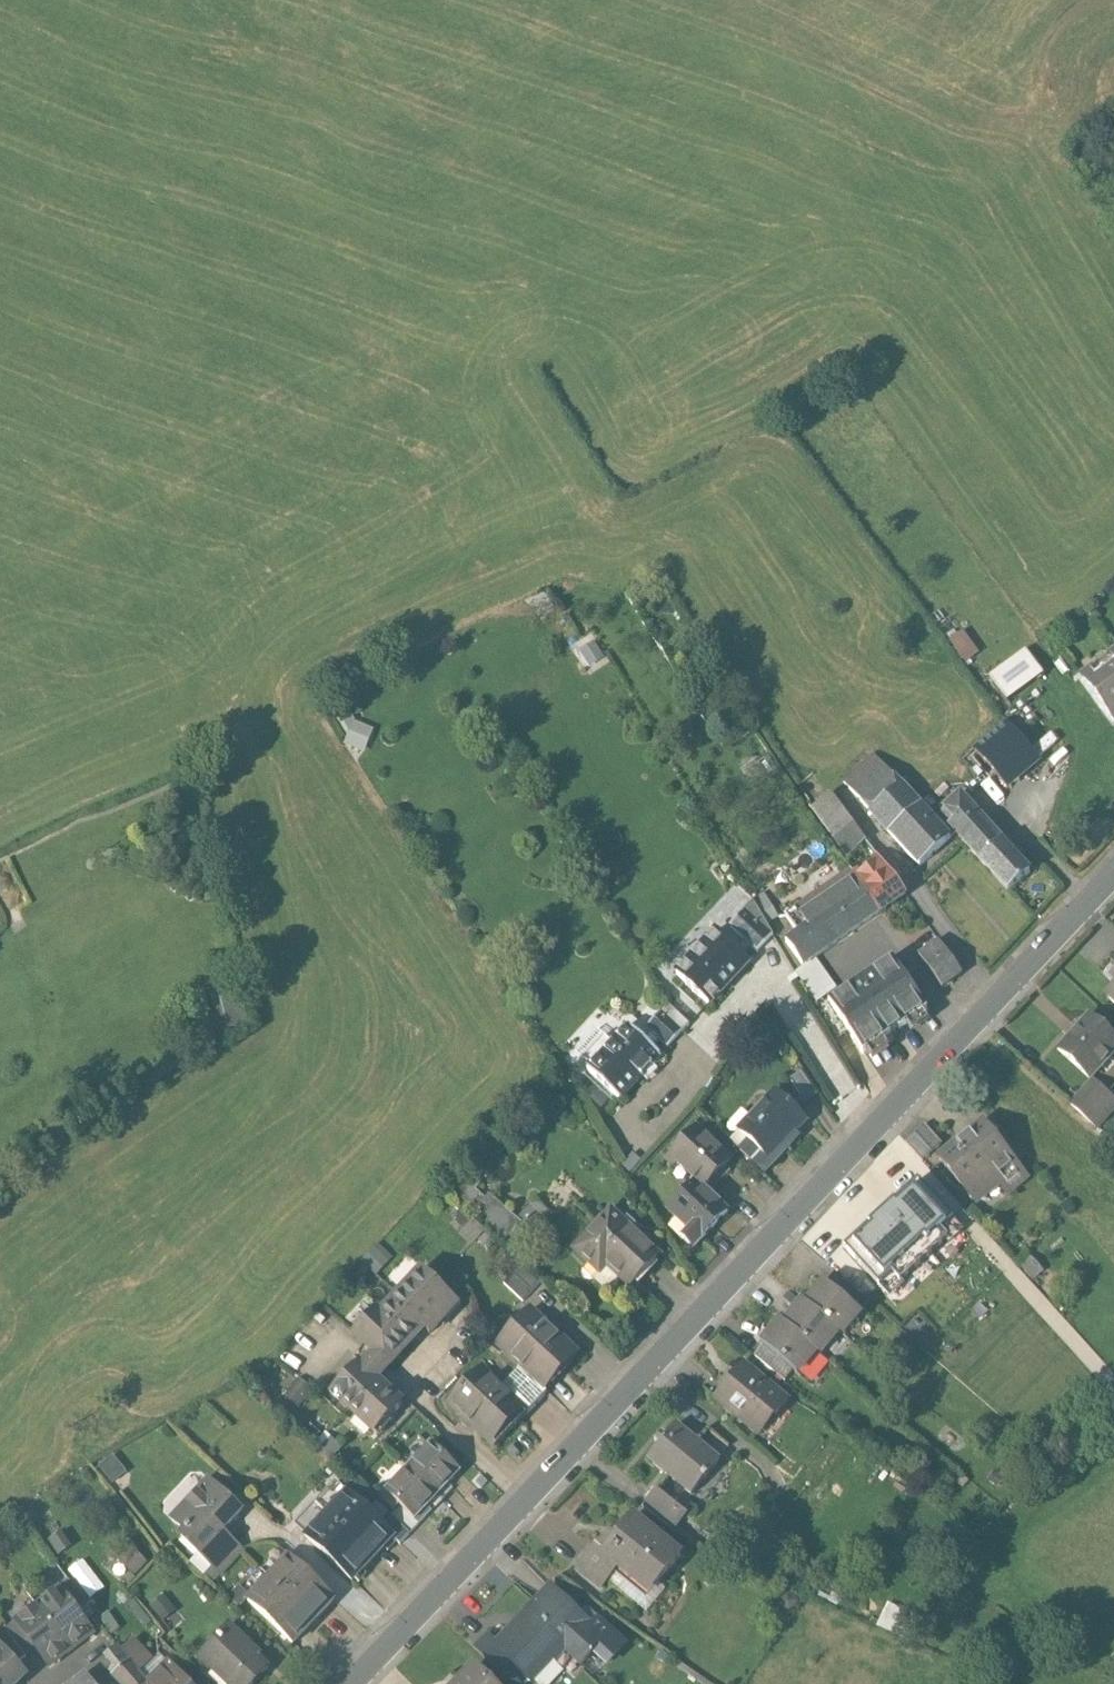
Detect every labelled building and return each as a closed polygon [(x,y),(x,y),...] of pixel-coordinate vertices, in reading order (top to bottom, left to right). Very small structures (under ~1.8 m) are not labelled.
[(967,629),(952,639),(968,662),(983,651),(967,629)] [(597,640),(582,648),(591,664),(606,656),(597,640)] [(991,675),(1011,701),(1048,673),(1028,647),(991,675)] [(1076,681),(1113,730),(1113,729),(1113,652),(1076,681)] [(1045,764),(1011,722),(975,750),(1009,792),(1045,764)] [(927,808),(876,753),(844,784),(895,838),(927,808)] [(873,842),(865,829),(868,828),(842,787),(813,805),(847,858),(873,842)] [(1010,893),(1031,873),(959,799),(938,819),(959,841),(1010,893)] [(938,819),(927,808),(895,838),(927,872),(959,841),(938,819)] [(880,914),(906,895),(880,858),(853,877),(880,914)] [(816,959),(880,914),(853,877),(849,871),(786,916),(799,934),(787,942),(804,967),(816,959)] [(774,937),(753,902),(730,928),(757,954),(774,937)] [(717,932),(677,976),(710,1006),(750,962),(717,932)] [(941,943),(921,956),(943,989),(963,975),(941,943)] [(837,989),(816,959),(804,967),(796,973),(817,1003),(837,989)] [(896,962),(829,1002),(848,1031),(863,1053),(928,1011),(896,962)] [(848,1031),(829,1002),(827,999),(817,1006),(835,1040),(848,1031)] [(684,1032),(668,1005),(647,1028),(653,1033),(644,1041),(651,1047),(659,1040),(669,1047),(684,1032)] [(1090,1080),(1113,1053),(1113,1039),(1089,1017),(1058,1051),(1090,1080)] [(644,1041),(629,1026),(612,1044),(604,1036),(582,1058),(591,1066),(588,1069),(620,1100),(661,1057),(651,1047),(644,1041)] [(801,1073),(791,1080),(806,1102),(816,1095),(801,1073)] [(1071,1104),(1097,1128),(1113,1110),(1113,1100),(1093,1081),(1071,1104)] [(806,1122),(776,1094),(739,1132),(749,1142),(741,1151),(765,1174),(788,1149),(784,1145),(806,1122)] [(983,1123),(940,1159),(973,1200),(997,1180),(1008,1195),(1028,1179),(983,1123)] [(905,1143),(922,1162),(942,1145),(925,1126),(905,1143)] [(668,1160),(694,1185),(670,1211),(691,1231),(683,1238),(693,1248),(727,1211),(704,1190),(731,1161),(697,1129),(668,1160)] [(958,1223),(914,1179),(843,1252),(888,1295),(958,1223)] [(659,1255),(611,1209),(573,1249),(590,1266),(599,1258),(628,1286),(659,1255)] [(494,1275),(523,1300),(539,1282),(509,1256),(494,1275)] [(459,1303),(422,1270),(381,1316),(375,1311),(354,1334),(377,1354),(364,1369),(376,1381),(423,1329),(430,1335),(459,1303)] [(835,1273),(826,1283),(861,1314),(869,1303),(835,1273)] [(861,1314),(826,1283),(807,1306),(839,1334),(842,1336),(861,1314)] [(807,1306),(804,1304),(785,1326),(816,1353),(820,1356),(839,1334),(807,1306)] [(531,1310),(497,1346),(503,1351),(543,1389),(577,1353),(531,1310)] [(785,1326),(781,1323),(762,1345),(764,1346),(794,1371),(798,1375),(816,1353),(785,1326)] [(794,1371),(764,1346),(755,1357),(786,1382),(794,1371)] [(543,1389),(503,1351),(501,1354),(498,1352),(483,1368),(529,1411),(546,1392),(543,1389)] [(374,1434),(402,1406),(376,1381),(364,1369),(359,1364),(331,1392),(374,1434)] [(776,1418),(789,1402),(746,1366),(728,1386),(727,1385),(715,1400),(755,1433),(771,1414),(776,1418)] [(529,1411),(483,1368),(449,1404),(495,1447),(529,1411)] [(691,1494),(720,1461),(677,1424),(667,1437),(664,1434),(655,1444),(658,1447),(648,1458),(691,1494)] [(432,1445),(409,1470),(441,1500),(453,1488),(448,1482),(459,1470),(432,1445)] [(409,1470),(386,1493),(419,1524),(441,1500),(409,1470)] [(221,1574),(242,1552),(223,1533),(242,1513),(209,1481),(172,1520),(203,1549),(199,1553),(221,1574)] [(670,1529),(684,1513),(657,1490),(643,1506),(670,1529)] [(392,1536),(345,1491),(304,1534),(351,1579),(392,1536)] [(657,1581),(680,1552),(633,1515),(604,1550),(620,1563),(619,1565),(646,1586),(653,1578),(657,1581)] [(608,1578),(619,1565),(620,1563),(604,1550),(596,1544),(577,1568),(601,1587),(608,1578)] [(335,1599),(288,1556),(247,1600),(293,1643),(335,1599)] [(619,1565),(608,1578),(648,1610),(665,1588),(657,1581),(653,1578),(646,1586),(619,1565)] [(75,1650),(98,1633),(63,1588),(41,1605),(75,1650)] [(590,1624),(551,1588),(499,1643),(497,1645),(506,1654),(505,1655),(533,1682),(566,1649),(580,1663),(595,1647),(604,1655),(610,1649),(587,1627),(590,1624)] [(52,1667),(75,1650),(41,1605),(18,1622),(52,1667)] [(596,1617),(590,1624),(587,1627),(610,1649),(619,1639),(596,1617)] [(200,1658),(227,1683),(254,1683),(269,1668),(248,1649),(251,1646),(230,1626),(200,1658)] [(497,1645),(499,1643),(490,1634),(476,1649),(494,1667),(505,1655),(506,1654),(497,1645)] [(31,1677),(0,1638),(0,1683),(22,1683),(31,1677)] [(156,1661),(142,1669),(149,1680),(162,1671),(156,1661)] [(129,1666),(112,1681),(115,1683),(145,1683),(129,1666)] [(475,1667),(460,1683),(493,1683),(475,1667)] [(169,1668),(153,1683),(186,1683),(169,1668)]
